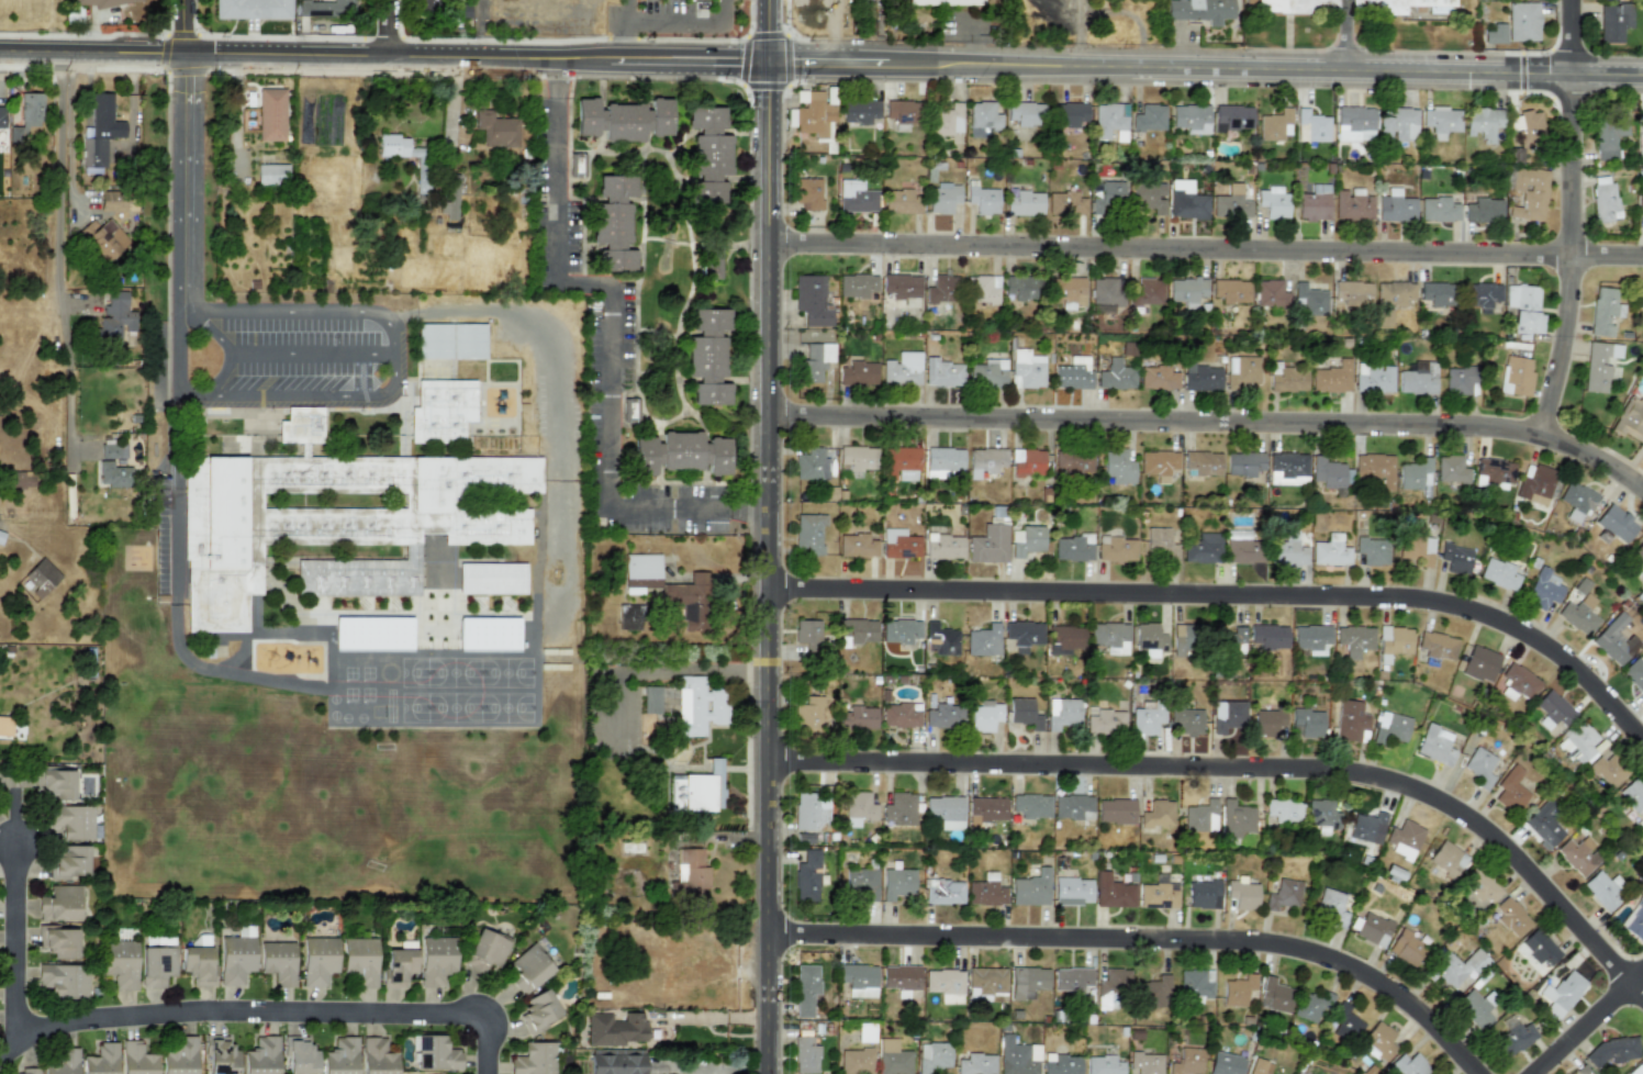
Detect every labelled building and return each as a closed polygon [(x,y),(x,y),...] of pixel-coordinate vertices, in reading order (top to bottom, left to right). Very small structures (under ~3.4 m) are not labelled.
[(290,0),(214,0),(214,19),(291,18),(290,0)] [(331,2),(299,1),(299,16),(355,17),(355,0),(331,0),(331,2)] [(1207,27),(1221,27),(1221,20),(1234,20),(1233,0),(1187,0),(1187,1),(1167,1),(1167,20),(1207,20),(1207,27)] [(1257,11),(1336,12),(1336,0),(1257,0),(1257,11)] [(1352,13),(1405,14),(1405,6),(1429,7),(1428,10),(1456,11),(1457,0),(1352,0),(1352,13)] [(1538,2),(1508,3),(1508,41),(1538,41),(1538,2)] [(455,18),(470,18),(469,6),(454,6),(455,18)] [(1623,44),(1623,28),(1632,29),(1633,6),(1600,6),(1600,43),(1623,44)] [(1505,44),(1506,24),(1493,23),(1493,31),(1484,31),(1483,44),(1505,44)] [(258,141),(284,142),(285,89),(259,89),(258,141)] [(794,133),(815,133),(815,136),(826,136),(827,122),(835,122),(835,104),(821,104),(821,91),(795,90),(795,102),(804,102),(804,108),(795,107),(794,133)] [(83,167),(107,167),(107,138),(125,138),(125,122),(111,122),(111,92),(92,92),(92,127),(83,127),(83,167)] [(19,127),(9,126),(9,142),(25,143),(25,127),(40,128),(41,94),(20,93),(19,127)] [(670,99),(647,99),(647,104),(596,105),(596,98),(574,99),(575,139),(642,139),(642,130),(649,130),(649,136),(670,135),(670,99)] [(842,123),(869,122),(869,118),(880,118),(879,100),(841,101),(842,123)] [(894,131),(910,131),(910,122),(917,123),(917,101),(885,100),(884,118),(894,118),(894,131)] [(969,102),(969,127),(1001,127),(1001,113),(994,114),(994,102),(969,102)] [(1006,120),(1016,120),(1016,126),(1041,127),(1041,102),(1007,102),(1006,120)] [(950,109),(928,110),(929,135),(961,134),(961,103),(950,103),(950,109)] [(1127,104),(1094,103),(1094,139),(1108,141),(1108,130),(1126,130),(1127,104)] [(1164,104),(1140,104),(1140,114),(1132,114),(1131,131),(1164,131),(1164,104)] [(1172,104),(1171,127),(1186,127),(1186,134),(1208,134),(1208,105),(1172,104)] [(1215,130),(1253,131),(1253,105),(1215,105),(1215,130)] [(723,107),(686,108),(688,128),(693,128),(694,181),(688,181),(688,203),(724,202),(723,177),(729,177),(729,135),(723,135),(723,107)] [(1259,141),(1283,141),(1283,124),(1290,124),(1290,107),(1279,107),(1279,115),(1259,114),(1259,141)] [(1335,141),(1373,142),(1374,108),(1337,107),(1335,141)] [(1329,142),(1329,115),(1308,115),(1308,108),(1297,108),(1296,141),(1329,142)] [(1391,139),(1416,139),(1417,109),(1379,108),(1378,137),(1391,137),(1391,139)] [(1421,126),(1431,126),(1431,141),(1444,141),(1444,132),(1460,132),(1460,109),(1421,108),(1421,126)] [(1493,144),(1493,127),(1501,127),(1502,110),(1465,109),(1465,134),(1480,134),(1479,144),(1493,144)] [(475,110),(475,129),(481,130),(481,142),(520,143),(521,118),(493,116),(493,110),(475,110)] [(1509,130),(1517,130),(1519,147),(1542,145),(1538,110),(1517,112),(1518,115),(1508,116),(1509,130)] [(1595,159),(1617,158),(1616,136),(1628,135),(1627,110),(1608,111),(1609,122),(1594,122),(1595,159)] [(378,157),(417,156),(417,191),(428,191),(428,148),(409,148),(409,138),(399,138),(399,135),(378,135),(378,157)] [(288,165),(257,165),(257,185),(288,184),(288,165)] [(1543,221),(1549,171),(1506,167),(1504,189),(1521,191),(1519,208),(1508,206),(1507,217),(1543,221)] [(446,202),(439,202),(439,213),(446,213),(446,221),(458,221),(458,175),(446,175),(446,202)] [(635,271),(635,250),(627,250),(628,198),(635,198),(635,176),(598,176),(598,201),(593,201),(592,244),(599,244),(599,271),(635,271)] [(821,179),(795,178),(794,202),(801,203),(801,210),(820,211),(821,179)] [(838,211),(876,212),(876,190),(861,190),(862,179),(839,179),(838,211)] [(1193,179),(1170,179),(1170,219),(1207,219),(1208,195),(1193,194),(1193,179)] [(1092,182),(1091,211),(1124,212),(1125,183),(1092,182)] [(1153,208),(1153,215),(1164,214),(1163,182),(1132,184),(1133,209),(1153,208)] [(1241,182),(1227,182),(1227,195),(1212,195),(1212,217),(1250,219),(1251,201),(1241,201),(1241,182)] [(1594,222),(1611,221),(1611,212),(1617,211),(1614,182),(1591,183),(1594,222)] [(1297,221),(1329,220),(1328,183),(1310,184),(1310,193),(1297,193),(1297,221)] [(928,213),(951,213),(951,203),(960,203),(960,184),(928,184),(928,213)] [(1256,190),(1256,206),(1264,206),(1265,219),(1288,219),(1287,192),(1281,192),(1281,186),(1266,186),(1266,190),(1256,190)] [(997,214),(998,188),(966,187),(966,203),(975,203),(974,213),(997,214)] [(1378,195),(1377,221),(1415,222),(1415,198),(1399,198),(1400,188),(1387,187),(1387,195),(1378,195)] [(1372,219),(1372,194),(1362,194),(1362,188),(1349,188),(1349,190),(1334,190),(1334,219),(1372,219)] [(883,213),(919,213),(920,190),(884,189),(883,213)] [(100,211),(136,212),(137,192),(100,191),(100,211)] [(1006,215),(1042,214),(1042,191),(1015,191),(1015,198),(1006,198),(1006,215)] [(1048,215),(1086,215),(1086,198),(1076,198),(1076,192),(1048,192),(1048,215)] [(1420,221),(1457,221),(1458,203),(1450,203),(1450,198),(1420,197),(1420,221)] [(1501,199),(1473,199),(1473,203),(1464,203),(1463,223),(1500,224),(1501,199)] [(92,220),(79,231),(105,260),(127,240),(107,219),(98,227),(92,220)] [(719,279),(720,249),(705,248),(705,279),(719,279)] [(830,326),(831,304),(820,304),(820,276),(795,275),(794,311),(803,311),(803,326),(830,326)] [(876,292),(876,275),(839,275),(839,298),(868,298),(868,292),(876,292)] [(919,299),(919,276),(883,275),(882,292),(891,293),(891,298),(919,299)] [(925,287),(925,302),(955,302),(955,275),(932,276),(932,287),(925,287)] [(966,303),(998,304),(998,276),(966,276),(966,303)] [(1038,277),(1004,278),(1005,302),(1038,301),(1038,277)] [(1084,278),(1048,277),(1048,299),(1061,300),(1061,310),(1074,310),(1074,305),(1084,305),(1084,278)] [(1091,304),(1121,305),(1122,278),(1092,278),(1091,304)] [(1131,304),(1161,305),(1162,278),(1131,278),(1131,304)] [(1169,301),(1184,301),(1184,309),(1196,309),(1196,297),(1206,297),(1206,279),(1169,278),(1169,301)] [(1249,302),(1249,280),(1211,279),(1211,297),(1221,297),(1221,309),(1231,309),(1231,302),(1249,302)] [(1282,280),(1255,280),(1255,307),(1288,309),(1288,292),(1282,292),(1282,280)] [(1294,304),(1303,304),(1303,314),(1326,315),(1327,290),(1305,290),(1305,281),(1294,281),(1294,304)] [(1371,282),(1333,281),(1333,299),(1342,299),(1342,305),(1371,305),(1371,282)] [(1376,282),(1376,305),(1405,304),(1405,300),(1415,300),(1413,282),(1376,282)] [(1419,301),(1429,301),(1428,306),(1451,307),(1452,283),(1420,282),(1419,301)] [(1500,302),(1500,284),(1465,283),(1464,305),(1478,305),(1478,313),(1490,314),(1490,302),(1500,302)] [(1539,287),(1505,284),(1505,306),(1512,307),(1511,333),(1542,334),(1543,314),(1538,314),(1539,287)] [(1589,336),(1609,337),(1610,316),(1622,317),(1623,304),(1616,304),(1616,288),(1592,287),(1589,336)] [(126,291),(108,291),(108,306),(103,306),(103,318),(97,318),(97,345),(134,345),(134,311),(126,311),(126,291)] [(725,309),(692,309),(692,334),(686,334),(686,377),(693,377),(693,405),(729,405),(729,383),(724,383),(725,309)] [(1391,327),(1390,309),(1375,309),(1376,327),(1391,327)] [(485,325),(417,323),(416,358),(485,360),(485,325)] [(1583,391),(1606,393),(1609,357),(1620,358),(1621,345),(1588,342),(1583,391)] [(805,360),(798,359),(797,382),(821,382),(823,361),(834,361),(834,344),(806,343),(805,360)] [(1043,388),(1043,356),(1029,355),(1029,348),(1011,348),(1010,388),(1043,388)] [(920,353),(897,351),(896,360),(883,360),(882,384),(919,384),(920,353)] [(1528,396),(1534,360),(1504,355),(1498,392),(1528,396)] [(925,385),(962,387),(963,362),(937,362),(937,356),(925,356),(925,385)] [(1054,388),(1089,389),(1091,357),(1070,356),(1069,366),(1054,366),(1054,388)] [(1135,388),(1135,367),(1121,367),(1121,356),(1107,357),(1107,370),(1097,370),(1097,388),(1135,388)] [(1311,391),(1350,391),(1350,358),(1338,358),(1338,368),(1311,368),(1311,391)] [(1006,359),(983,359),(983,365),(969,363),(969,387),(1005,387),(1006,359)] [(839,385),(876,384),(876,361),(848,361),(848,367),(839,367),(839,385)] [(1398,393),(1435,393),(1435,361),(1413,361),(1413,370),(1398,371),(1398,393)] [(1270,391),(1306,391),(1306,368),(1281,368),(1281,363),(1270,363),(1270,391)] [(1393,392),(1393,366),(1379,366),(1379,363),(1355,363),(1354,391),(1393,392)] [(1178,372),(1170,372),(1170,367),(1140,366),(1139,389),(1177,390),(1178,372)] [(1183,390),(1220,391),(1220,366),(1184,366),(1183,390)] [(1444,394),(1475,394),(1475,367),(1444,367),(1444,394)] [(475,381),(417,380),(416,407),(410,407),(409,441),(463,442),(464,422),(475,422),(475,381)] [(1627,394),(1609,430),(1620,436),(1621,434),(1640,441),(1642,434),(1642,402),(1627,394)] [(321,407),(286,408),(287,421),(278,421),(278,444),(322,443),(321,407)] [(730,474),(729,437),(703,437),(703,432),(658,433),(658,436),(633,437),(633,476),(657,474),(657,469),(705,469),(705,474),(730,474)] [(126,458),(125,440),(101,440),(101,459),(126,458)] [(184,458),(185,632),(247,632),(247,594),(261,594),(261,545),(403,544),(404,560),(297,561),(297,597),(419,596),(419,534),(443,534),(443,545),(530,545),(529,509),(463,510),(463,493),(541,492),(541,456),(307,458),(307,444),(300,444),(300,457),(184,458)] [(919,480),(918,446),(885,447),(886,481),(919,480)] [(794,454),(794,479),(827,480),(828,459),(823,458),(823,447),(806,447),(806,455),(794,454)] [(876,447),(839,447),(839,463),(848,463),(848,470),(875,470),(876,447)] [(963,449),(926,448),(925,474),(962,476),(963,449)] [(968,480),(979,480),(979,472),(996,472),(996,467),(1005,467),(1006,449),(969,448),(968,480)] [(1043,449),(1011,449),(1010,478),(1029,478),(1029,474),(1043,474),(1043,449)] [(1103,476),(1110,476),(1110,483),(1135,483),(1133,461),(1126,461),(1126,449),(1103,449),(1103,476)] [(1053,468),(1063,468),(1063,473),(1092,474),(1092,451),(1054,450),(1053,468)] [(1139,473),(1156,473),(1156,483),(1167,484),(1167,469),(1178,470),(1178,451),(1140,451),(1139,473)] [(1220,476),(1220,452),(1184,451),(1184,474),(1220,476)] [(1263,452),(1227,452),(1226,476),(1254,476),(1254,470),(1263,470),(1263,452)] [(1268,454),(1268,485),(1307,484),(1306,454),(1268,454)] [(1355,454),(1354,479),(1381,480),(1381,491),(1393,492),(1393,455),(1355,454)] [(1437,455),(1437,482),(1468,482),(1468,468),(1462,468),(1462,456),(1437,455)] [(1311,481),(1320,481),(1321,489),(1343,488),(1342,462),(1323,463),(1323,456),(1311,457),(1311,481)] [(1476,483),(1513,484),(1513,461),(1476,460),(1476,483)] [(112,467),(112,461),(99,461),(98,486),(130,487),(130,468),(112,467)] [(1398,462),(1399,489),(1430,488),(1430,461),(1398,462)] [(1515,496),(1545,506),(1556,470),(1525,461),(1515,496)] [(33,488),(34,473),(9,472),(8,488),(33,488)] [(1598,494),(1567,480),(1558,500),(1571,506),(1565,517),(1578,524),(1585,508),(1590,512),(1598,494)] [(1601,529),(1597,535),(1605,541),(1611,534),(1623,545),(1639,526),(1609,503),(1594,523),(1601,529)] [(795,548),(806,548),(806,555),(823,556),(823,514),(795,514),(795,548)] [(968,561),(1005,562),(1006,524),(982,523),(982,537),(968,536),(968,561)] [(1042,551),(1043,526),(1019,525),(1019,530),(1010,530),(1009,558),(1021,558),(1021,550),(1042,551)] [(1145,558),(1176,559),(1177,542),(1169,542),(1169,527),(1147,527),(1145,558)] [(882,558),(919,558),(919,536),(905,536),(905,528),(882,528),(882,558)] [(1226,530),(1226,563),(1263,562),(1262,539),(1248,539),(1248,530),(1226,530)] [(1268,563),(1279,563),(1279,566),(1306,566),(1306,547),(1297,546),(1297,530),(1284,530),(1284,541),(1268,541),(1268,563)] [(1182,561),(1220,562),(1220,533),(1197,533),(1197,541),(1183,541),(1182,561)] [(1341,533),(1326,533),(1326,541),(1311,541),(1311,564),(1349,564),(1349,547),(1340,547),(1341,533)] [(876,539),(868,539),(868,534),(839,534),(839,557),(876,556),(876,539)] [(962,535),(925,534),(925,558),(962,559),(962,535)] [(1431,568),(1432,535),(1400,534),(1398,558),(1419,559),(1419,567),(1431,568)] [(1054,537),(1053,560),(1091,560),(1092,544),(1082,544),(1082,537),(1054,537)] [(1136,538),(1106,537),(1106,544),(1096,542),(1096,560),(1135,561),(1136,538)] [(1354,553),(1362,553),(1362,566),(1386,566),(1387,538),(1355,537),(1354,553)] [(1628,555),(1642,571),(1642,540),(1628,555)] [(1438,559),(1446,561),(1444,571),(1467,577),(1473,549),(1442,541),(1438,559)] [(660,555),(624,555),(624,594),(642,594),(642,588),(659,588),(660,555)] [(1520,577),(1511,573),(1513,567),(1486,556),(1477,578),(1513,592),(1520,577)] [(30,591),(38,600),(61,578),(42,558),(24,575),(35,587),(30,591)] [(458,594),(525,595),(525,564),(459,563),(458,594)] [(1556,603),(1564,588),(1556,584),(1560,575),(1538,567),(1523,601),(1544,608),(1547,600),(1556,603)] [(660,604),(682,603),(683,635),(702,635),(701,574),(689,574),(689,584),(660,584),(660,604)] [(1573,591),(1584,596),(1591,583),(1581,577),(1573,591)] [(1565,601),(1555,616),(1587,637),(1599,618),(1587,612),(1595,600),(1584,592),(1575,606),(1565,601)] [(619,632),(644,631),(643,604),(618,605),(619,632)] [(1617,667),(1633,650),(1616,634),(1629,619),(1619,611),(1590,641),(1617,667)] [(411,618),(334,619),(335,650),(412,649),(411,618)] [(519,650),(519,618),(459,618),(459,650),(519,650)] [(794,642),(820,642),(820,620),(795,619),(794,642)] [(882,642),(910,644),(910,638),(920,638),(920,620),(882,619),(882,642)] [(958,629),(937,629),(937,622),(926,622),(925,653),(958,655),(958,629)] [(1004,639),(1013,639),(1013,655),(1026,655),(1026,645),(1042,645),(1042,622),(1004,623),(1004,639)] [(965,656),(998,656),(998,623),(987,623),(987,629),(965,629),(965,656)] [(1105,645),(1105,655),(1127,655),(1127,623),(1089,623),(1089,646),(1105,645)] [(1135,623),(1135,649),(1169,650),(1169,624),(1135,623)] [(1172,656),(1194,657),(1195,625),(1173,624),(1172,656)] [(1287,625),(1250,625),(1250,644),(1260,644),(1259,648),(1287,649),(1287,625)] [(1057,650),(1084,649),(1083,626),(1048,627),(1048,644),(1055,642),(1057,650)] [(1330,626),(1293,626),(1293,648),(1308,649),(1308,656),(1326,656),(1326,645),(1330,645),(1330,626)] [(1411,627),(1379,626),(1378,662),(1388,662),(1388,652),(1410,653),(1411,627)] [(1244,627),(1232,627),(1232,633),(1221,633),(1220,655),(1244,655),(1244,627)] [(1373,650),(1373,627),(1335,627),(1335,645),(1344,645),(1345,659),(1359,659),(1359,650),(1373,650)] [(1426,650),(1424,656),(1453,661),(1457,638),(1420,630),(1417,648),(1426,650)] [(1500,656),(1472,644),(1460,672),(1488,684),(1500,656)] [(1636,656),(1620,671),(1642,695),(1642,663),(1636,656)] [(1541,682),(1509,662),(1499,678),(1506,683),(1499,693),(1511,701),(1516,693),(1529,702),(1541,682)] [(678,736),(705,736),(705,724),(726,724),(726,689),(705,689),(705,676),(678,676),(678,736)] [(1563,726),(1575,714),(1554,694),(1558,690),(1552,684),(1533,704),(1544,714),(1536,723),(1545,730),(1556,719),(1563,726)] [(642,714),(659,714),(660,686),(642,686),(642,714)] [(805,705),(794,705),(794,728),(826,729),(826,696),(805,695),(805,705)] [(1009,724),(1030,724),(1029,730),(1041,730),(1041,715),(1032,715),(1032,698),(1009,697),(1009,724)] [(925,708),(925,727),(961,728),(962,698),(934,698),(934,709),(925,708)] [(1078,724),(1078,698),(1047,698),(1048,731),(1058,730),(1058,724),(1078,724)] [(1370,714),(1361,714),(1362,702),(1338,698),(1334,738),(1359,741),(1360,729),(1368,730),(1370,714)] [(970,706),(970,731),(993,731),(993,720),(1002,720),(1001,702),(979,702),(980,706),(970,706)] [(1212,702),(1211,730),(1243,730),(1244,703),(1212,702)] [(881,704),(882,727),(919,726),(919,703),(881,704)] [(875,706),(848,707),(848,712),(838,712),(838,729),(876,728),(875,706)] [(1169,726),(1177,726),(1177,735),(1201,736),(1203,708),(1170,707),(1169,726)] [(1086,732),(1124,732),(1124,709),(1086,708),(1086,732)] [(1155,735),(1155,723),(1163,723),(1163,708),(1131,708),(1131,735),(1155,735)] [(1290,736),(1322,736),(1322,709),(1292,709),(1290,736)] [(1284,711),(1254,711),(1253,736),(1276,737),(1276,726),(1284,726),(1284,711)] [(1382,737),(1405,742),(1410,718),(1379,711),(1372,742),(1381,745),(1382,737)] [(0,715),(0,736),(11,737),(12,716),(0,715)] [(1555,742),(1579,768),(1605,745),(1579,718),(1555,742)] [(1449,767),(1454,751),(1446,748),(1452,734),(1426,724),(1413,753),(1449,767)] [(666,762),(686,763),(688,743),(666,743),(666,762)] [(1477,777),(1473,784),(1485,792),(1494,776),(1487,772),(1496,758),(1474,746),(1462,768),(1477,777)] [(1600,754),(1587,765),(1609,790),(1629,771),(1611,752),(1603,759),(1600,754)] [(670,774),(669,809),(722,810),(722,758),(708,758),(708,774),(670,774)] [(73,799),(74,771),(62,771),(63,766),(40,765),(39,798),(73,799)] [(1493,799),(1517,815),(1531,793),(1515,782),(1520,773),(1508,767),(1496,786),(1500,788),(1493,799)] [(1642,813),(1642,786),(1634,776),(1616,793),(1635,814),(1640,809),(1642,813)] [(876,803),(869,803),(870,792),(845,792),(845,827),(859,827),(859,818),(876,819),(876,803)] [(794,793),(794,830),(827,830),(828,794),(794,793)] [(891,826),(915,826),(915,793),(890,793),(890,804),(882,804),(882,820),(891,820),(891,826)] [(1020,813),(1020,818),(1050,817),(1049,794),(1010,795),(1011,813),(1020,813)] [(1053,819),(1092,819),(1092,795),(1053,795),(1053,819)] [(962,830),(962,796),(926,796),(925,819),(940,819),(939,829),(962,830)] [(968,828),(977,828),(977,820),(1005,820),(1005,798),(968,797),(968,828)] [(1183,831),(1216,831),(1217,798),(1205,798),(1205,806),(1184,805),(1183,831)] [(1233,806),(1233,798),(1222,798),(1222,843),(1240,843),(1240,831),(1261,831),(1261,806),(1233,806)] [(1133,824),(1133,799),(1097,799),(1097,824),(1133,824)] [(1172,799),(1149,799),(1149,812),(1140,812),(1140,827),(1172,827),(1172,799)] [(1317,826),(1317,835),(1328,836),(1328,829),(1338,829),(1339,813),(1332,813),(1333,801),(1307,799),(1306,825),(1317,826)] [(1264,816),(1274,816),(1274,821),(1300,823),(1301,803),(1265,801),(1264,816)] [(1546,850),(1567,830),(1542,802),(1520,821),(1546,850)] [(62,841),(93,841),(92,805),(48,806),(49,826),(61,826),(62,841)] [(1371,842),(1374,827),(1383,829),(1386,814),(1375,812),(1374,817),(1353,813),(1348,838),(1371,842)] [(1390,827),(1382,847),(1411,859),(1424,828),(1401,819),(1397,829),(1390,827)] [(814,842),(813,832),(795,834),(796,842),(814,842)] [(1554,850),(1580,879),(1602,857),(1583,836),(1574,846),(1567,838),(1554,850)] [(1468,858),(1443,839),(1428,860),(1453,879),(1468,858)] [(87,847),(53,848),(54,877),(88,876),(87,847)] [(708,866),(703,866),(703,848),(675,848),(677,881),(669,881),(669,900),(705,900),(705,888),(708,887),(708,866)] [(818,849),(802,849),(803,862),(794,862),(795,900),(817,899),(817,871),(818,871),(818,849)] [(1010,904),(1048,905),(1049,866),(1037,866),(1037,879),(1010,877),(1010,904)] [(1479,900),(1483,896),(1489,903),(1501,892),(1477,866),(1461,882),(1479,900)] [(876,869),(845,869),(845,896),(861,896),(861,902),(876,902),(876,869)] [(913,869),(882,870),(882,902),(893,902),(893,895),(914,894),(913,869)] [(1095,906),(1133,907),(1135,884),(1109,883),(1109,871),(1095,870),(1095,906)] [(1581,885),(1606,910),(1629,890),(1614,874),(1608,881),(1597,870),(1581,885)] [(968,882),(968,904),(1005,905),(1006,887),(996,886),(996,872),(983,872),(983,882),(968,882)] [(1139,907),(1177,908),(1177,890),(1166,890),(1166,873),(1155,873),(1154,884),(1139,884),(1139,907)] [(1234,899),(1233,909),(1256,909),(1258,884),(1244,883),(1244,875),(1236,875),(1236,881),(1227,880),(1226,898),(1234,899)] [(1092,879),(1054,879),(1053,904),(1091,904),(1092,879)] [(1301,881),(1276,879),(1275,894),(1265,893),(1264,909),(1275,910),(1276,905),(1299,907),(1301,881)] [(962,904),(963,881),(934,880),(934,887),(925,887),(924,903),(962,904)] [(1219,908),(1220,882),(1188,881),(1188,908),(1219,908)] [(80,920),(79,886),(47,886),(48,921),(80,920)] [(1343,929),(1348,913),(1346,911),(1351,896),(1321,887),(1314,911),(1333,918),(1331,926),(1343,929)] [(1489,910),(1516,938),(1532,922),(1506,895),(1489,910)] [(1639,895),(1619,926),(1642,942),(1642,898),(1639,895)] [(1393,922),(1363,911),(1353,936),(1383,947),(1393,922)] [(220,937),(221,986),(243,985),(243,972),(255,972),(253,925),(236,926),(237,936),(220,937)] [(1519,942),(1539,963),(1542,960),(1549,966),(1561,954),(1535,927),(1519,942)] [(462,965),(483,973),(487,964),(498,968),(510,941),(478,928),(462,965)] [(76,960),(77,930),(39,929),(38,951),(52,951),(52,959),(76,960)] [(1426,941),(1398,929),(1387,952),(1415,964),(1426,941)] [(180,948),(181,972),(190,972),(190,986),(211,985),(210,935),(189,935),(189,947),(180,948)] [(174,946),(173,936),(144,937),(144,946),(174,946)] [(420,987),(444,987),(444,972),(454,972),(455,938),(421,937),(420,987)] [(337,938),(303,938),(302,987),(325,987),(326,973),(337,973),(337,938)] [(376,938),(342,939),(342,973),(355,973),(356,988),(377,988),(376,938)] [(137,941),(103,941),(102,975),(113,975),(113,990),(136,990),(137,941)] [(260,974),(275,974),(275,987),(294,987),(294,942),(259,942),(260,974)] [(509,963),(517,973),(509,980),(523,996),(553,969),(531,943),(509,963)] [(141,947),(141,989),(165,989),(165,976),(175,976),(175,947),(141,947)] [(1475,947),(1460,963),(1442,948),(1424,967),(1450,991),(1469,969),(1476,975),(1489,960),(1475,947)] [(794,1017),(813,1017),(813,997),(818,997),(818,965),(795,964),(794,1017)] [(876,964),(839,964),(838,982),(848,982),(847,997),(875,997),(876,964)] [(1005,967),(971,967),(970,993),(1005,994),(1005,967)] [(1010,967),(1010,1000),(1021,1000),(1022,989),(1048,989),(1048,967),(1010,967)] [(1092,989),(1091,967),(1054,969),(1054,989),(1092,989)] [(1178,970),(1180,996),(1192,995),(1192,1000),(1212,1000),(1211,981),(1204,981),(1204,969),(1178,970)] [(1538,993),(1550,1002),(1543,1009),(1556,1020),(1586,982),(1568,969),(1552,989),(1544,984),(1538,993)] [(925,992),(940,992),(940,1004),(962,1004),(962,970),(924,970),(925,992)] [(1158,981),(1138,982),(1138,1007),(1170,1006),(1169,973),(1158,973),(1158,981)] [(1223,980),(1222,1006),(1245,1006),(1245,989),(1255,989),(1255,974),(1244,974),(1244,980),(1223,980)] [(1273,984),(1275,976),(1263,975),(1256,1007),(1288,1013),(1293,987),(1273,984)] [(1453,1003),(1478,1030),(1496,1014),(1471,986),(1453,1003)] [(532,1034),(548,1027),(546,1021),(560,1016),(549,989),(519,1001),(532,1034)] [(1293,1015),(1322,1025),(1332,994),(1320,989),(1318,997),(1299,992),(1293,1015)] [(1332,1031),(1356,1041),(1364,1020),(1350,1016),(1353,1007),(1337,1000),(1329,1021),(1335,1023),(1332,1031)] [(587,1045),(644,1044),(644,1013),(623,1014),(623,1021),(611,1022),(611,1014),(586,1014),(587,1045)] [(1538,1034),(1528,1021),(1520,1027),(1510,1014),(1500,1021),(1506,1030),(1494,1040),(1508,1059),(1538,1034)] [(1395,1032),(1377,1020),(1360,1045),(1384,1062),(1394,1048),(1387,1043),(1395,1032)] [(857,1041),(874,1041),(874,1023),(858,1023),(857,1041)] [(1038,1044),(1011,1043),(1011,1033),(1001,1033),(1000,1073),(1038,1073),(1038,1044)] [(221,1073),(238,1073),(238,1050),(230,1050),(230,1036),(208,1035),(207,1073),(221,1073)] [(461,1070),(461,1048),(446,1049),(446,1035),(413,1035),(413,1070),(461,1070)] [(177,1036),(178,1050),(162,1050),(162,1073),(196,1073),(196,1036),(177,1036)] [(278,1036),(255,1036),(255,1050),(244,1050),(244,1073),(279,1073),(278,1036)] [(812,1045),(812,1036),(794,1036),(793,1073),(817,1073),(817,1045),(812,1045)] [(1584,1056),(1599,1042),(1607,1040),(1607,1039),(1623,1036),(1624,1038),(1635,1036),(1639,1056),(1624,1059),(1624,1061),(1611,1063),(1610,1054),(1607,1054),(1595,1067),(1584,1056)] [(334,1037),(334,1052),(323,1052),(323,1073),(357,1073),(357,1037),(334,1037)] [(397,1052),(384,1052),(384,1037),(363,1037),(362,1073),(396,1073),(397,1052)] [(910,1050),(897,1050),(897,1038),(879,1038),(878,1073),(910,1073),(910,1050)] [(141,1055),(140,1041),(122,1041),(122,1073),(157,1073),(156,1055),(141,1055)] [(83,1073),(117,1073),(117,1042),(97,1042),(97,1056),(83,1056),(83,1073)] [(555,1042),(524,1042),(524,1056),(510,1056),(510,1073),(554,1073),(555,1042)] [(928,1066),(949,1067),(950,1043),(918,1042),(917,1073),(928,1073),(928,1066)] [(78,1048),(64,1048),(64,1062),(44,1062),(44,1073),(77,1073),(78,1048)] [(644,1051),(616,1050),(590,1049),(589,1073),(644,1073),(644,1051)] [(840,1073),(872,1073),(873,1049),(840,1049),(840,1073)] [(1212,1050),(1207,1073),(1240,1073),(1244,1056),(1212,1050)] [(1129,1052),(1129,1067),(1136,1069),(1136,1073),(1161,1073),(1161,1053),(1129,1052)] [(1389,1064),(1399,1073),(1425,1073),(1431,1069),(1415,1052),(1407,1059),(1401,1053),(1389,1064)] [(966,1053),(966,1060),(957,1060),(956,1073),(994,1073),(995,1054),(966,1053)] [(1080,1054),(1043,1054),(1042,1073),(1080,1073),(1080,1054)] [(1085,1073),(1122,1073),(1122,1062),(1114,1062),(1114,1056),(1085,1055),(1085,1073)] [(1272,1063),(1253,1058),(1248,1073),(1268,1073),(1272,1063)] [(1627,1073),(1642,1073),(1642,1058),(1627,1073)]
